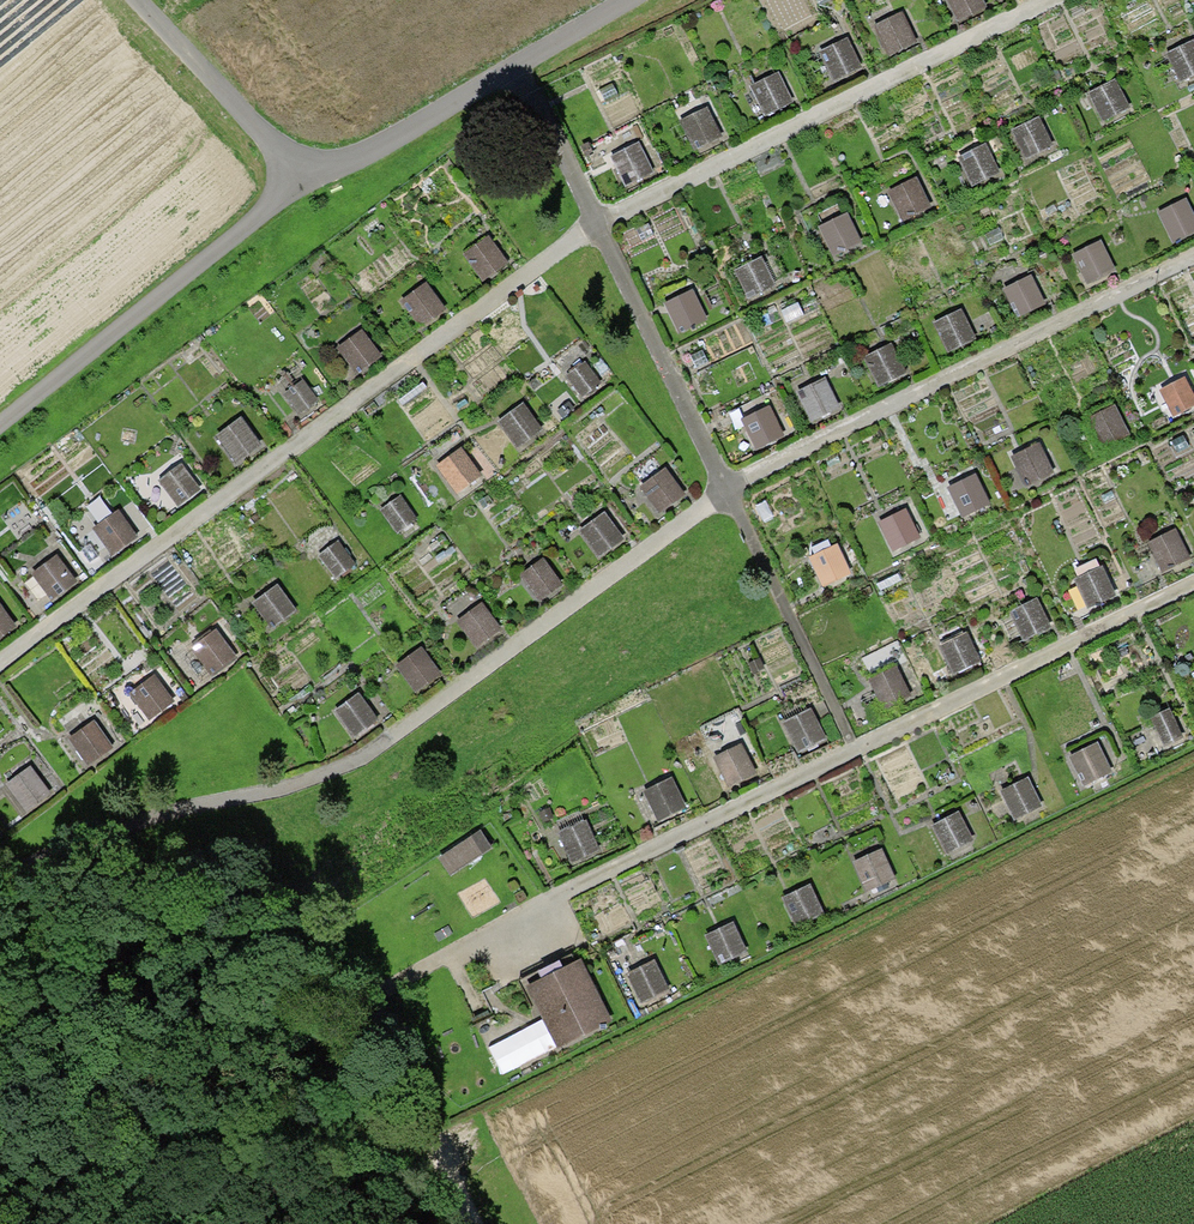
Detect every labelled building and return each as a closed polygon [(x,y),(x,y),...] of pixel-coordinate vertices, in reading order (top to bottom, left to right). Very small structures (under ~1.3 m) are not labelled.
[(958,24),(988,9),(984,0),(946,0),(958,24)] [(903,11),(873,25),(887,57),(918,43),(903,11)] [(848,37),(819,50),(834,82),(863,69),(848,37)] [(1166,52),(1180,82),(1193,75),(1193,40),(1166,52)] [(778,71),(750,86),(765,115),(793,101),(778,71)] [(1116,79),(1088,93),(1103,121),(1130,107),(1116,79)] [(708,106),(680,120),(695,150),(722,136),(708,106)] [(1039,116),(1011,129),(1025,159),(1053,146),(1039,116)] [(639,141),(610,155),(626,188),(655,173),(639,141)] [(986,143),(957,157),(972,187),(1000,173),(986,143)] [(917,177),(888,191),(903,222),(932,208),(917,177)] [(1158,212),(1172,242),(1193,232),(1193,214),(1187,198),(1158,212)] [(848,212),(818,226),(833,257),(862,243),(848,212)] [(490,236),(464,254),(483,281),(508,263),(490,236)] [(1102,240),(1072,254),(1087,285),(1116,271),(1102,240)] [(761,257),(734,270),(749,300),(776,287),(761,257)] [(1032,274),(1003,288),(1017,318),(1047,304),(1032,274)] [(427,282),(400,301),(420,328),(446,308),(427,282)] [(693,289),(664,303),(678,334),(708,320),(693,289)] [(962,308),(933,322),(948,353),(976,339),(962,308)] [(362,329),(336,348),(356,375),(382,356),(362,329)] [(892,343),(864,357),(879,387),(907,373),(892,343)] [(585,360),(565,377),(582,397),(602,380),(585,360)] [(826,377),(796,391),(811,424),(841,410),(826,377)] [(1159,390),(1173,417),(1193,406),(1193,394),(1185,377),(1159,390)] [(304,380),(283,394),(298,415),(319,401),(304,380)] [(523,403),(497,421),(519,452),(545,433),(523,403)] [(1115,404),(1087,418),(1101,448),(1130,435),(1115,404)] [(770,405),(740,419),(754,450),(785,436),(770,405)] [(241,416),(215,435),(237,464),(262,445),(241,416)] [(1039,442),(1010,456),(1025,488),(1055,474),(1039,442)] [(461,447),(436,466),(457,494),(482,476),(461,447)] [(182,463),(158,480),(178,506),(201,489),(182,463)] [(666,467),(640,486),(659,513),(685,494),(666,467)] [(976,473),(947,487),(962,518),(991,504),(976,473)] [(400,495),(380,510),(397,534),(418,519),(400,495)] [(906,508),(878,522),(892,552),(920,538),(906,508)] [(119,509),(92,528),(111,555),(138,537),(119,509)] [(605,512),(579,530),(599,558),(625,540),(605,512)] [(1176,528),(1148,541),(1162,572),(1190,559),(1176,528)] [(338,540),(318,555),(337,580),(356,565),(338,540)] [(838,544),(809,557),(823,588),(852,575),(838,544)] [(56,554),(31,574),(53,602),(78,582),(56,554)] [(543,558),(518,576),(537,603),(562,585),(543,558)] [(1103,566),(1074,579),(1088,609),(1116,596),(1103,566)] [(278,584),(252,602),(271,628),(297,610),(278,584)] [(1037,598),(1009,611),(1023,641),(1051,628),(1037,598)] [(482,602),(456,622),(476,648),(502,629),(482,602)] [(17,627),(0,603),(0,640),(17,627)] [(217,629),(191,647),(212,676),(237,658),(217,629)] [(968,632),(939,646),(953,674),(982,661),(968,632)] [(421,647),(396,665),(417,694),(442,676),(421,647)] [(898,667),(869,680),(882,708),(910,695),(898,667)] [(155,674),(129,693),(149,721),(175,701),(155,674)] [(359,693),(334,710),(353,737),(378,720),(359,693)] [(1170,707),(1150,716),(1164,747),(1184,738),(1170,707)] [(812,708),(783,722),(798,752),(827,738),(812,708)] [(94,720),(69,738),(88,765),(114,747),(94,720)] [(1098,742),(1069,756),(1084,787),(1113,772),(1098,742)] [(741,744),(714,758),(729,788),(757,774),(741,744)] [(31,766),(5,784),(27,814),(53,795),(31,766)] [(672,777),(643,790),(658,821),(687,808),(672,777)] [(1028,777),(1001,791),(1015,820),(1042,806),(1028,777)] [(959,811),(931,825),(946,854),(973,840),(959,811)] [(587,820),(557,833),(571,864),(601,851),(587,820)] [(491,846),(480,830),(438,857),(451,874),(491,846)] [(882,848),(852,862),(866,892),(896,878),(882,848)] [(810,884),(781,897),(795,927),(824,913),(810,884)] [(733,922),(705,935),(719,965),(748,952),(733,922)] [(581,959),(524,987),(542,1020),(556,1047),(557,1049),(611,1020),(581,959)] [(655,959),(626,974),(641,1005),(670,990),(655,959)] [(556,1047),(542,1020),(489,1048),(502,1075),(556,1047)]
